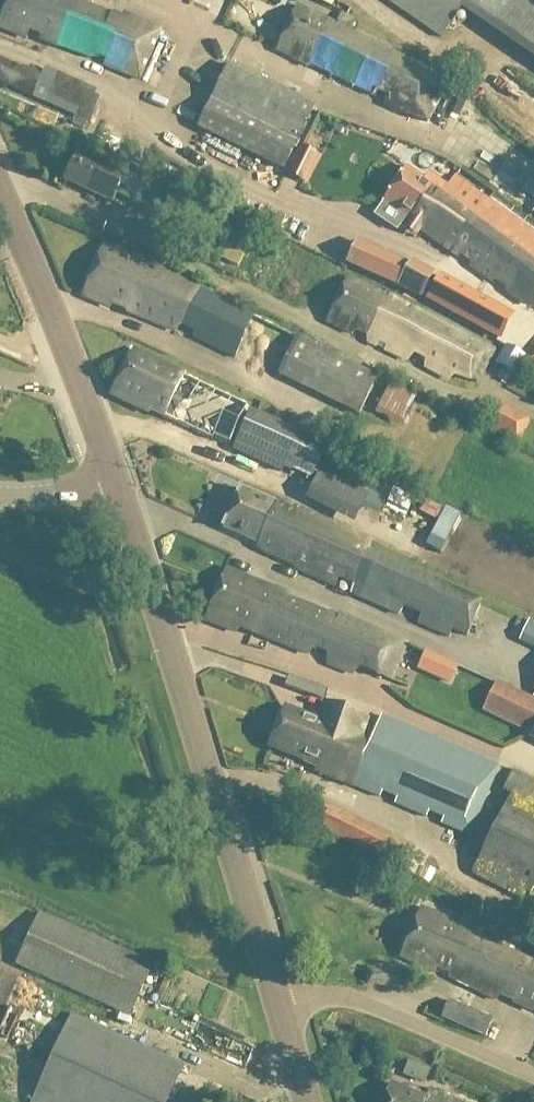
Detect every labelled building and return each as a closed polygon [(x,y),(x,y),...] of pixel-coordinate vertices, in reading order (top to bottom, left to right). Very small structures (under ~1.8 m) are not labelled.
[(0,18),(0,30),(24,40),(29,32),(39,36),(38,41),(88,61),(91,56),(104,61),(102,67),(137,82),(158,31),(122,16),(119,23),(109,19),(108,17),(66,0),(7,0),(0,18)] [(285,0),(277,0),(274,7),(282,11),(287,1),(285,0)] [(439,40),(458,13),(533,65),(533,8),(522,0),(381,0),(439,40)] [(334,26),(296,9),(274,53),(308,69),(309,67),(371,98),(376,93),(388,99),(387,106),(426,122),(445,85),(347,34),(353,23),(339,17),(334,26)] [(0,62),(0,87),(30,100),(42,74),(28,68),(25,74),(0,62)] [(283,172),(312,109),(227,67),(196,130),(283,172)] [(33,108),(88,122),(95,95),(40,81),(33,108)] [(124,175),(125,173),(79,151),(64,183),(110,204),(115,194),(124,175)] [(405,171),(383,204),(421,231),(421,234),(455,258),(461,258),(469,264),(468,268),(492,284),(495,282),(504,289),(503,293),(527,309),(532,311),(533,307),(533,237),(454,179),(446,191),(427,177),(423,182),(405,171)] [(136,196),(132,204),(131,205),(163,221),(176,194),(144,179),(136,196)] [(520,193),(533,202),(533,187),(527,182),(520,193)] [(103,246),(81,298),(107,309),(109,306),(125,314),(173,333),(178,328),(193,334),(191,340),(232,359),(237,353),(252,319),(103,246)] [(354,246),(344,266),(420,299),(421,297),(432,277),(414,267),(410,265),(408,269),(354,246)] [(432,277),(421,297),(497,339),(508,319),(432,277)] [(475,384),(491,353),(407,308),(346,280),(324,324),(407,363),(412,355),(425,362),(424,369),(448,382),(453,376),(475,384)] [(504,347),(494,365),(513,378),(524,359),(504,347)] [(233,453),(251,408),(130,352),(110,397),(147,415),(150,412),(161,418),(161,420),(214,445),(220,440),(230,445),(231,452),(233,453)] [(415,397),(389,384),(389,386),(382,399),(373,416),(398,428),(415,397)] [(295,436),(249,415),(233,453),(281,475),(295,436)] [(512,446),(517,434),(492,424),(487,436),(512,446)] [(291,513),(239,491),(221,531),(262,549),(261,554),(293,568),(293,570),(333,588),(336,579),(352,586),(348,595),(397,616),(398,614),(403,610),(419,617),(416,625),(447,639),(450,632),(465,639),(479,606),(432,585),(431,587),(366,556),(370,544),(292,510),(291,513)] [(417,516),(433,524),(439,512),(422,504),(417,516)] [(336,621),(290,602),(289,599),(224,571),(204,622),(235,634),(241,625),(253,630),(251,633),(308,655),(313,650),(325,655),(325,666),(351,676),(359,669),(389,681),(403,647),(338,616),(336,621)] [(526,623),(517,644),(533,652),(533,627),(526,623)] [(416,673),(448,687),(456,669),(424,655),(416,673)] [(495,686),(483,712),(528,734),(533,722),(533,704),(520,697),(495,686)] [(362,738),(368,721),(324,704),(317,723),(283,710),(268,749),(316,769),(315,774),(374,799),(378,790),(392,796),(388,807),(424,822),(429,812),(443,818),(439,828),(470,841),(500,769),(380,719),(370,742),(362,738)] [(469,877),(524,905),(533,885),(533,812),(509,799),(469,877)] [(332,812),(323,831),(326,833),(339,839),(348,820),(332,812)] [(379,836),(370,854),(401,870),(411,851),(379,836)] [(498,1000),(517,958),(485,943),(465,927),(453,924),(445,923),(420,912),(398,959),(432,975),(436,969),(448,974),(447,979),(494,1002),(497,999),(498,1000)] [(509,926),(487,915),(477,933),(501,944),(509,926)] [(127,1018),(149,969),(38,917),(15,966),(127,1018)] [(498,1000),(510,1004),(511,1005),(530,1014),(533,1010),(533,966),(517,958),(498,1000)] [(483,1039),(491,1021),(448,1003),(440,1020),(483,1039)] [(181,1068),(70,1017),(32,1101),(165,1101),(181,1068)] [(420,1088),(426,1074),(405,1065),(399,1079),(420,1088)] [(390,1085),(382,1101),(450,1101),(429,1093),(426,1101),(390,1085)]
